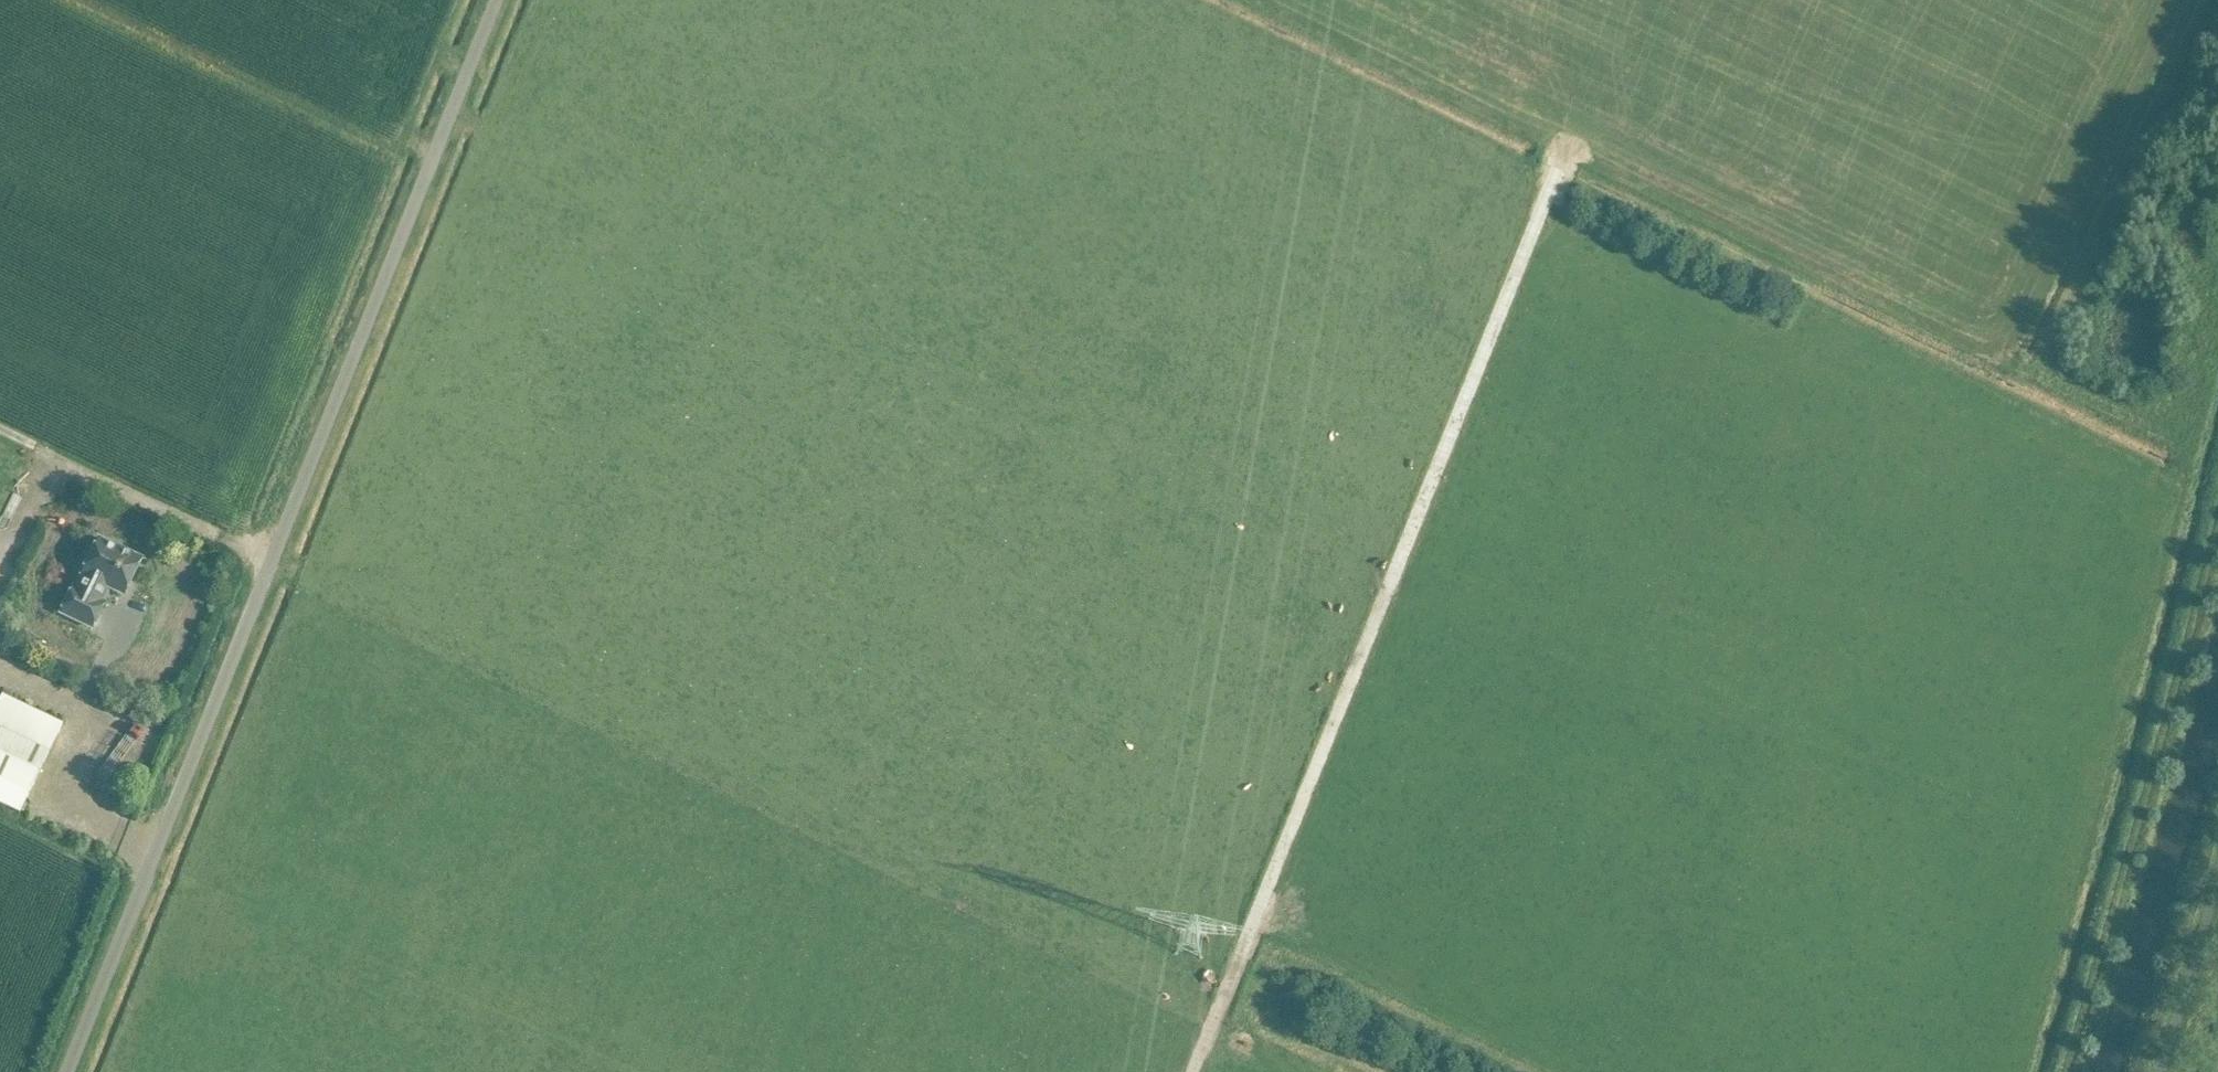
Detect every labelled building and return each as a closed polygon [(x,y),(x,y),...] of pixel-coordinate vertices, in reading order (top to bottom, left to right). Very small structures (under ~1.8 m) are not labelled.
[(62,613),(93,628),(105,603),(103,602),(110,588),(125,595),(127,592),(125,591),(129,584),(130,584),(142,560),(125,551),(123,546),(115,542),(110,544),(100,539),(99,542),(100,543),(101,541),(106,544),(98,560),(92,557),(83,575),(84,575),(78,589),(74,588),(62,613)] [(21,813),(64,724),(3,694),(0,700),(0,803),(21,813)]
